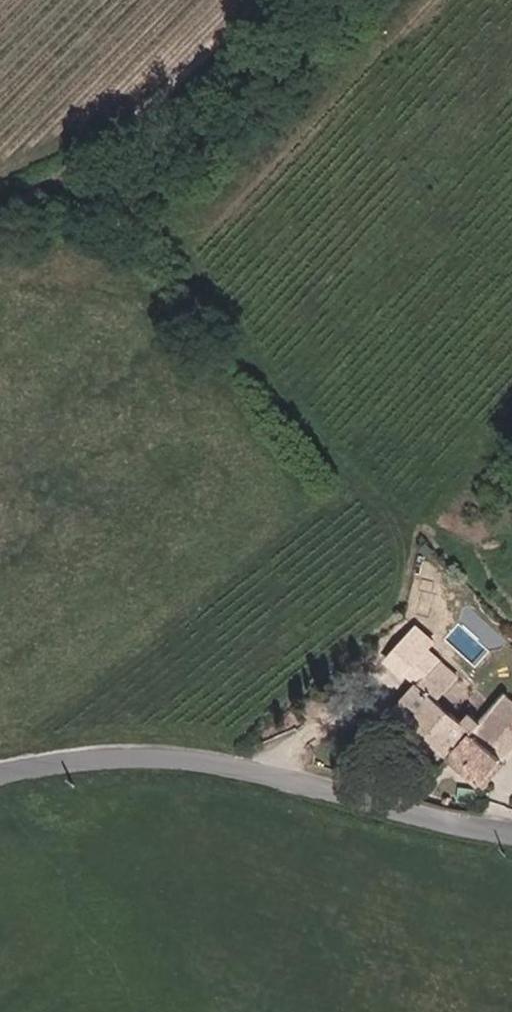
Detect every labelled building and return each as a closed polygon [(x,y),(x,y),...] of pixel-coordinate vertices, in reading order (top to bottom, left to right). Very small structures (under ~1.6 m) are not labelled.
[(442,657),(397,710),(487,786),(511,756),(511,693),(511,692),(487,720),(479,714),(471,723),(444,700),(465,676),(442,657)]
